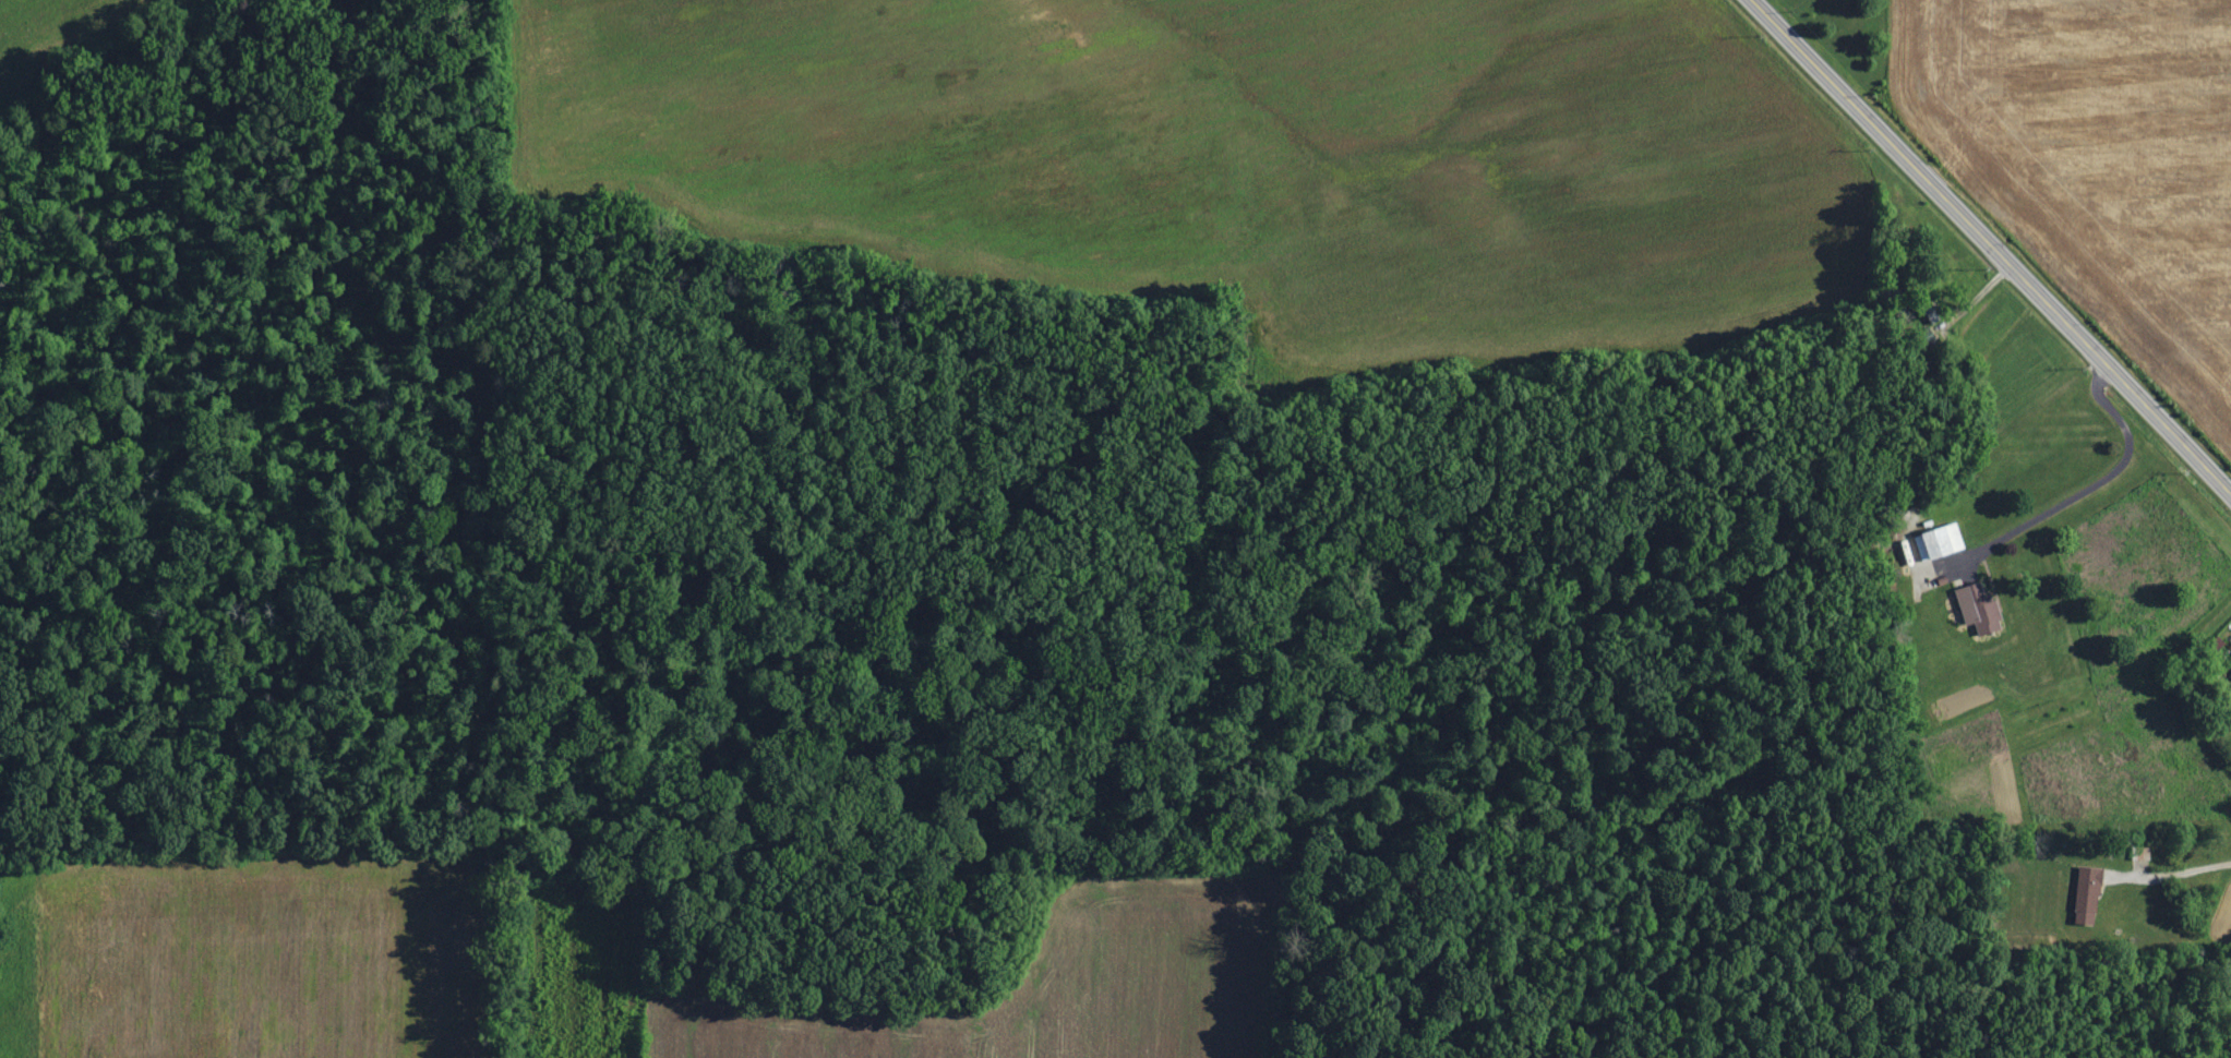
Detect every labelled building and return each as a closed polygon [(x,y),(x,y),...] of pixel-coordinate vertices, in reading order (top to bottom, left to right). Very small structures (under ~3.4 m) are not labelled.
[(1922,563),(1966,549),(1958,523),(1914,536),(1922,563)] [(1965,626),(1975,623),(1978,636),(2004,630),(1995,594),(1985,597),(1982,583),(1956,589),(1965,626)] [(2096,925),(2101,868),(2079,866),(2074,923),(2096,925)]
